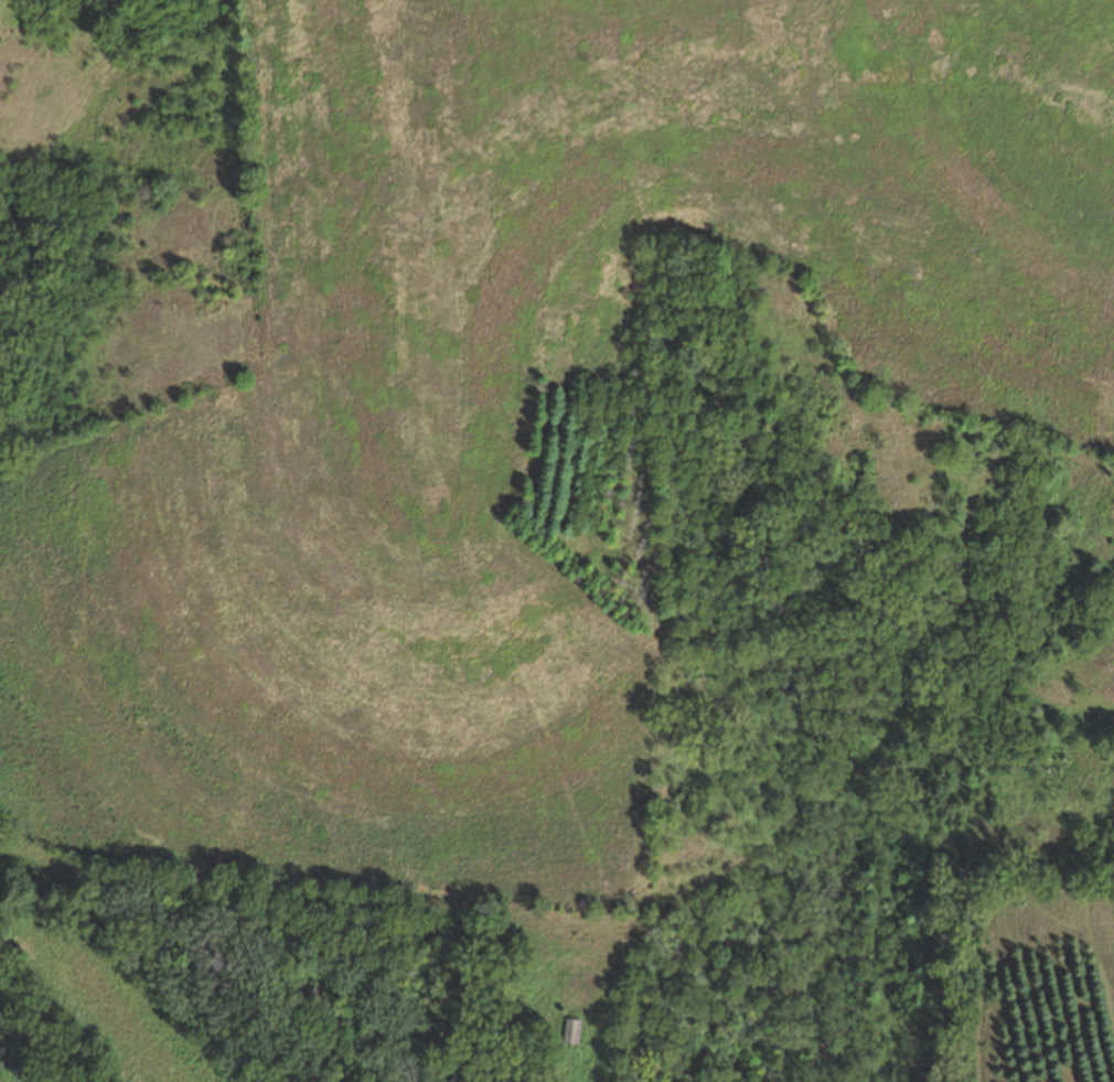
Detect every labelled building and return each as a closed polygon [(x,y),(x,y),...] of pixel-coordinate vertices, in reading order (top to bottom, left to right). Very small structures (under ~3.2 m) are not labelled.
[(566,1043),(582,1044),(583,1020),(567,1019),(566,1043)]
